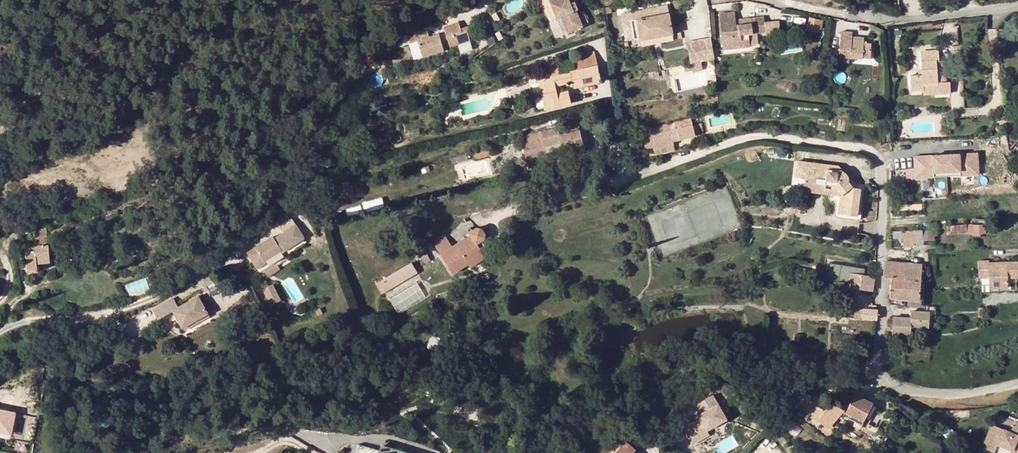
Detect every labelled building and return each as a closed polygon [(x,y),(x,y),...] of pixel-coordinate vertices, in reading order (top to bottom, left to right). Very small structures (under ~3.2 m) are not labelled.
[(575,1),(570,3),(569,0),(550,0),(563,34),(582,27),(581,25),(587,22),(584,13),(578,15),(576,10),(578,9),(575,1)] [(668,3),(655,6),(657,15),(670,13),(668,3)] [(655,6),(630,11),(632,20),(657,15),(655,6)] [(623,22),(632,20),(630,11),(622,12),(623,22)] [(632,20),(623,22),(625,33),(638,30),(639,38),(659,34),(659,36),(673,33),(670,13),(657,15),(632,20)] [(763,17),(751,18),(752,23),(736,25),(735,20),(735,13),(720,14),(723,49),(750,47),(748,34),(765,32),(763,17)] [(808,30),(822,32),(824,19),(810,17),(808,30)] [(445,29),(445,30),(450,47),(456,45),(456,43),(470,39),(467,30),(462,32),(461,27),(459,22),(450,25),(450,27),(445,29)] [(444,49),(450,47),(445,30),(429,35),(427,28),(407,34),(409,43),(418,41),(423,56),(429,54),(444,50),(444,49)] [(852,33),(841,32),(839,57),(851,57),(871,58),(871,48),(863,48),(863,37),(852,36),(852,33)] [(713,52),(712,40),(689,43),(690,55),(713,52)] [(937,61),(939,61),(938,50),(921,51),(923,75),(912,76),(913,91),(923,90),(923,85),(938,84),(937,61)] [(575,71),(538,79),(542,97),(533,100),(536,111),(571,103),(568,91),(561,93),(559,84),(566,82),(566,81),(574,79),(575,87),(601,81),(598,66),(595,52),(572,57),(575,71)] [(701,63),(690,64),(691,70),(691,72),(702,71),(701,63)] [(653,146),(654,150),(673,145),(674,145),(673,141),(695,136),(692,125),(677,129),(675,122),(641,131),(646,148),(653,146)] [(515,140),(522,170),(550,163),(550,162),(549,160),(555,158),(555,160),(584,154),(584,151),(579,131),(578,125),(515,140)] [(673,145),(654,150),(655,155),(674,150),(673,145)] [(977,154),(945,156),(946,177),(978,175),(977,154)] [(945,156),(914,157),(915,178),(946,177),(945,156)] [(857,186),(851,185),(848,188),(843,182),(847,180),(846,176),(845,174),(844,173),(842,172),(840,171),(836,166),(795,160),(791,185),(804,187),(804,189),(825,191),(826,192),(827,197),(828,198),(832,198),(833,200),(831,211),(831,213),(835,215),(841,215),(854,217),(856,217),(857,216),(858,215),(860,197),(857,196),(858,187),(857,186)] [(904,168),(898,169),(902,180),(907,178),(904,168)] [(851,185),(847,180),(843,182),(848,188),(851,185)] [(341,198),(355,196),(354,181),(340,182),(341,198)] [(330,187),(318,192),(321,198),(332,193),(330,187)] [(948,234),(967,233),(967,225),(966,219),(956,220),(956,225),(947,225),(948,234)] [(972,220),(972,225),(973,234),(985,233),(984,219),(972,220)] [(271,237),(246,254),(258,274),(260,272),(267,268),(264,262),(280,251),(281,253),(303,239),(294,226),(273,239),(271,237)] [(913,231),(913,245),(924,245),(924,240),(923,240),(923,230),(913,231)] [(935,230),(923,230),(923,240),(924,240),(935,240),(935,230)] [(913,245),(913,231),(894,232),(894,239),(904,239),(904,246),(913,245)] [(445,235),(434,242),(453,273),(468,264),(470,267),(485,257),(471,235),(452,247),(445,235)] [(35,252),(26,252),(27,272),(37,272),(37,263),(49,262),(48,246),(34,247),(35,252)] [(427,253),(421,256),(425,264),(431,260),(427,253)] [(978,261),(979,277),(982,277),(982,290),(1009,289),(1008,277),(1017,276),(1017,261),(989,262),(989,260),(978,261)] [(906,271),(905,276),(921,278),(922,264),(886,261),(885,269),(906,271)] [(412,263),(377,283),(384,293),(418,273),(412,263)] [(267,268),(260,272),(265,279),(279,270),(274,264),(267,268)] [(826,279),(839,281),(840,276),(841,271),(849,272),(864,275),(865,270),(829,264),(826,279)] [(903,298),(905,276),(906,271),(885,269),(885,276),(892,277),(891,297),(903,298)] [(848,283),(849,272),(841,271),(840,276),(839,281),(848,283)] [(864,275),(849,272),(848,283),(857,284),(873,287),(875,276),(864,275)] [(921,278),(905,276),(903,298),(906,298),(919,300),(921,278)] [(242,279),(232,284),(236,290),(245,285),(242,279)] [(418,282),(391,297),(398,311),(426,295),(418,282)] [(271,304),(281,299),(274,283),(263,288),(271,304)] [(873,287),(857,284),(856,292),(872,294),(873,287)] [(170,300),(149,312),(154,321),(170,312),(180,329),(206,315),(195,297),(175,308),(170,300)] [(903,298),(891,297),(890,304),(903,305),(903,298)] [(856,307),(855,318),(877,320),(878,309),(856,307)] [(927,327),(928,320),(928,312),(926,312),(912,311),(911,322),(911,326),(927,327)] [(206,315),(180,329),(181,331),(207,317),(206,315)] [(432,336),(429,347),(436,349),(439,338),(432,336)] [(713,394),(697,404),(703,413),(699,415),(700,418),(683,428),(692,444),(710,434),(707,430),(727,419),(713,394)] [(846,412),(865,422),(874,404),(855,394),(846,412)] [(842,411),(834,403),(815,425),(823,432),(842,411)] [(874,404),(865,422),(863,426),(867,428),(868,424),(870,425),(878,408),(879,406),(874,404)] [(16,409),(0,406),(0,431),(12,433),(16,409)] [(1007,427),(1010,419),(999,415),(996,423),(1007,427)] [(807,416),(803,421),(810,426),(814,421),(807,416)] [(981,449),(991,452),(993,452),(994,450),(1001,452),(1011,452),(1012,452),(1017,452),(1017,425),(1014,423),(1009,434),(991,426),(981,449)] [(626,441),(614,452),(639,452),(626,441)]
